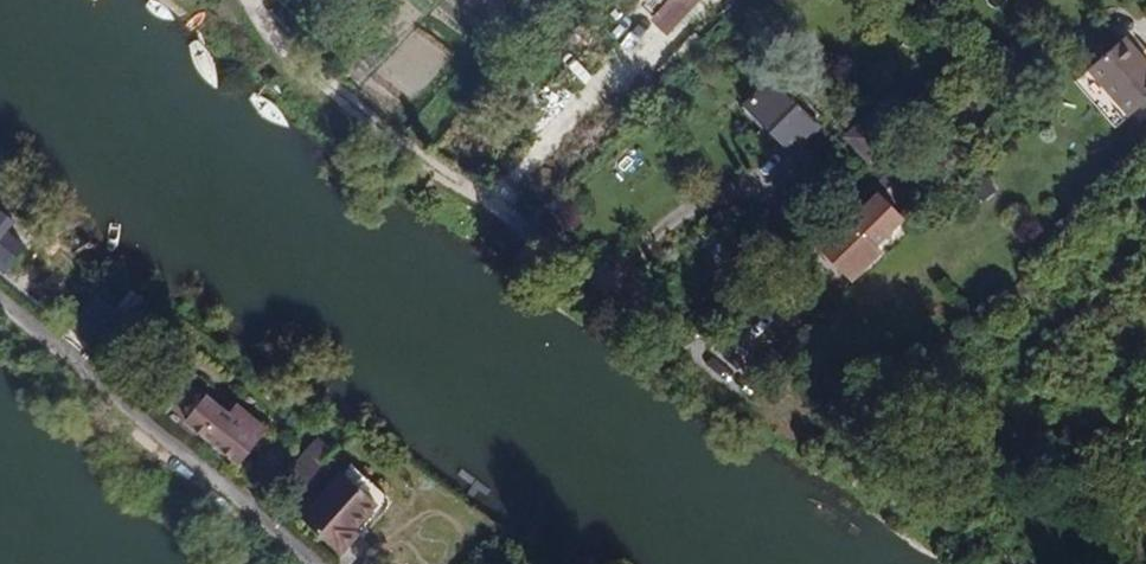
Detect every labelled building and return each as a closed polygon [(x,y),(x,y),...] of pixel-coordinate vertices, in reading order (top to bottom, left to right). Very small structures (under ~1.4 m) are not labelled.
[(1127,117),(1145,101),(1145,69),(1144,71),(1120,41),(1086,70),(1127,117)] [(558,64),(577,89),(601,71),(581,46),(558,64)] [(535,86),(558,112),(577,94),(553,69),(535,86)] [(760,124),(786,98),(771,83),(744,109),(760,124)] [(786,98),(760,124),(792,153),(817,127),(786,98)] [(845,140),(871,165),(897,138),(871,113),(845,140)] [(1095,134),(1084,144),(1098,158),(1108,149),(1095,134)] [(901,171),(887,158),(862,185),(873,198),(820,252),(852,283),(879,255),(872,248),(900,220),(876,196),(901,171)] [(5,271),(23,247),(0,229),(0,267),(5,271)] [(231,467),(240,464),(256,444),(220,415),(221,413),(206,401),(188,423),(225,452),(220,459),(231,467)] [(296,503),(328,467),(307,448),(275,484),(296,503)] [(380,509),(342,474),(303,518),(342,552),(380,509)]
